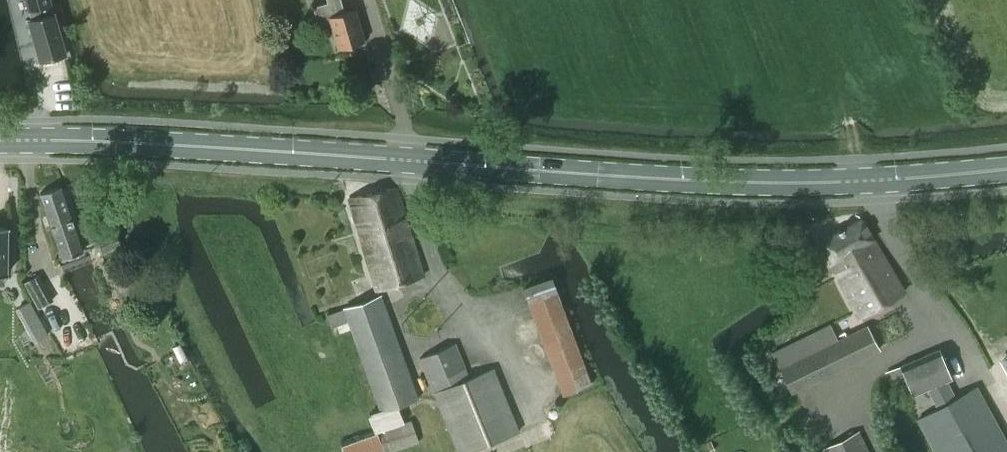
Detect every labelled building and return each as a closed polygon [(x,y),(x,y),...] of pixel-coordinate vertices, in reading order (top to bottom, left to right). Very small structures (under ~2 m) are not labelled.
[(50,0),(25,0),(28,11),(33,9),(36,17),(28,19),(40,61),(65,54),(53,12),(49,13),(47,5),(51,4),(50,0)] [(344,12),(340,0),(327,0),(328,3),(313,7),(319,26),(332,23),(339,48),(363,41),(354,9),(344,12)] [(423,275),(397,185),(349,199),(375,289),(423,275)] [(40,194),(62,256),(82,250),(60,187),(40,194)] [(102,251),(120,245),(115,232),(116,231),(111,216),(92,222),(102,251)] [(862,217),(818,242),(845,291),(859,317),(905,290),(880,249),(862,217)] [(23,282),(28,292),(38,287),(44,284),(38,274),(33,277),(27,280),(23,282)] [(590,383),(551,278),(524,288),(563,393),(590,383)] [(38,287),(32,290),(41,306),(47,302),(38,287)] [(344,309),(327,315),(335,338),(352,332),(379,408),(417,397),(396,339),(390,322),(381,295),(344,308),(344,309)] [(399,314),(403,327),(407,336),(431,338),(445,321),(437,300),(413,297),(399,314)] [(29,300),(15,308),(24,325),(38,318),(29,300)] [(808,334),(771,352),(791,392),(878,348),(867,325),(846,336),(843,332),(838,335),(840,339),(837,340),(829,323),(808,334)] [(492,368),(469,378),(455,344),(419,358),(458,451),(467,451),(518,431),(492,368)] [(952,377),(937,349),(902,367),(901,366),(887,373),(895,390),(908,383),(914,395),(927,388),(937,408),(920,418),(938,451),(1006,451),(1006,446),(976,387),(955,398),(946,380),(952,377)] [(402,423),(375,432),(375,433),(341,445),(344,451),(386,451),(417,441),(410,420),(402,423)] [(859,432),(858,429),(823,447),(826,451),(869,451),(859,432)]
